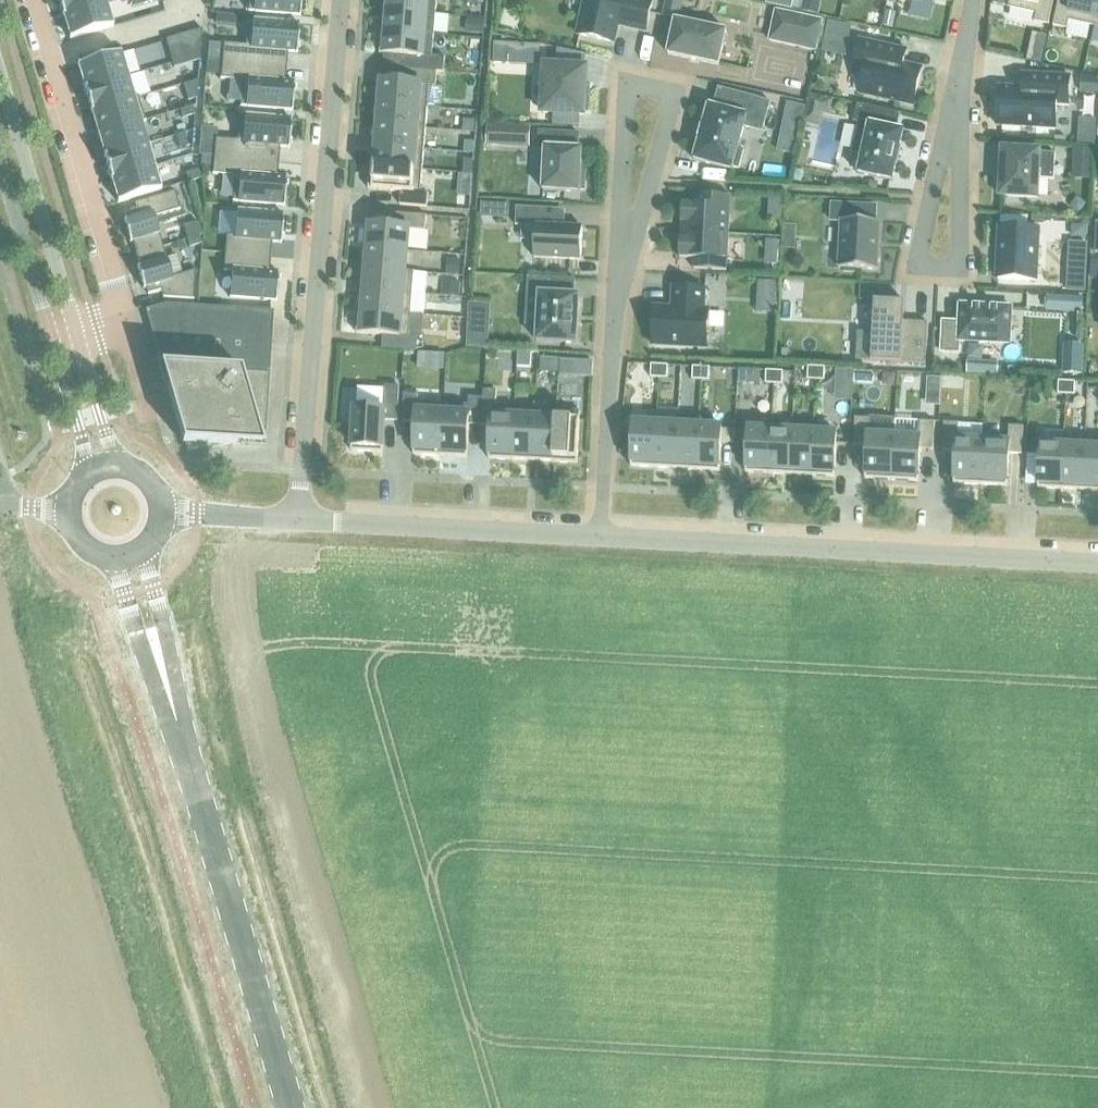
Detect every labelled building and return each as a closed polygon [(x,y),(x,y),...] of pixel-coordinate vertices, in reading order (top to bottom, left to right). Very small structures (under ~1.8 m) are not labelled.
[(105,0),(58,0),(63,16),(106,3),(105,0)] [(248,11),(299,16),(300,16),(301,0),(249,0),(248,11)] [(384,10),(436,14),(437,0),(385,0),(384,10)] [(578,35),(615,43),(619,26),(646,32),(653,1),(651,0),(586,0),(578,35)] [(801,11),(819,15),(822,0),(803,0),(801,11)] [(1034,22),(1049,25),(1054,0),(1010,0),(1008,8),(1036,14),(1034,22)] [(1097,7),(1097,0),(1072,0),(1072,1),(1065,0),(1059,0),(1053,26),(1067,29),(1069,21),(1094,26),(1097,7)] [(112,26),(106,3),(63,16),(63,17),(64,17),(70,38),(69,38),(70,39),(113,27),(113,25),(112,26)] [(384,10),(382,31),(434,35),(436,14),(384,10)] [(776,11),(770,41),(816,51),(823,21),(776,11)] [(869,12),(867,25),(880,28),(882,14),(869,12)] [(444,13),(443,33),(456,33),(458,14),(444,13)] [(467,19),(466,33),(484,35),(485,21),(467,19)] [(298,24),(248,20),(245,46),(223,44),(222,62),(287,67),(288,52),(295,53),(297,53),(299,24),(298,24)] [(719,65),(727,31),(676,21),(668,55),(689,59),(700,62),(700,61),(719,65)] [(202,29),(179,36),(187,64),(199,60),(202,29)] [(382,31),(380,54),(385,54),(411,57),(410,70),(411,70),(437,72),(439,72),(444,73),(446,57),(433,56),(434,35),(382,31)] [(187,64),(179,36),(166,40),(174,67),(187,64)] [(493,39),(491,57),(524,59),(525,42),(493,39)] [(922,69),(903,64),(900,61),(898,60),(900,50),(907,51),(907,50),(861,40),(854,69),(866,71),(861,94),(914,106),(922,69)] [(222,62),(223,44),(208,43),(207,60),(222,62)] [(1028,52),(1027,60),(1040,63),(1042,55),(1028,52)] [(84,88),(84,89),(127,77),(121,54),(121,53),(77,66),(78,67),(84,88)] [(221,75),(222,62),(207,60),(206,74),(221,75)] [(285,82),(287,67),(222,62),(221,75),(220,79),(243,81),(240,107),(291,111),(292,111),(294,82),(293,82),(293,83),(285,82)] [(587,68),(546,66),(543,113),(584,116),(585,112),(589,112),(590,93),(586,93),(587,68)] [(378,80),(376,104),(428,108),(430,86),(436,86),(437,72),(411,70),(410,70),(408,83),(378,80)] [(999,88),(997,126),(1055,129),(1057,105),(1068,106),(1070,77),(1023,74),(1023,76),(1029,76),(1029,87),(1026,87),(1023,90),(999,88)] [(133,98),(127,77),(84,89),(91,112),(139,98),(138,97),(133,98)] [(1085,90),(1097,91),(1097,80),(1097,79),(1086,78),(1085,90)] [(188,100),(196,98),(198,81),(183,85),(188,100)] [(700,140),(694,161),(732,171),(733,168),(739,169),(744,150),(739,148),(744,128),(763,133),(771,103),(719,89),(714,107),(709,106),(703,127),(699,140),(700,140)] [(145,120),(139,98),(91,112),(91,113),(92,113),(98,134),(145,120)] [(376,104),(374,124),(426,129),(428,108),(376,104)] [(902,131),(897,130),(901,114),(858,105),(854,122),(858,123),(852,153),(863,156),(859,173),(858,175),(860,175),(891,181),(891,182),(893,182),(893,180),(897,164),(898,164),(901,149),(900,149),(903,133),(904,133),(904,131),(902,131)] [(182,118),(195,115),(192,106),(180,110),(182,118)] [(290,119),(240,115),(237,141),(215,139),(214,157),(279,162),(280,147),(288,148),(289,148),(291,119),(290,119)] [(823,118),(815,164),(841,169),(848,122),(823,118)] [(1097,142),(1097,118),(1085,118),(1086,142),(1097,142)] [(146,121),(145,120),(98,134),(104,155),(104,156),(104,157),(147,144),(141,123),(146,121)] [(374,124),(373,145),(424,150),(426,129),(374,124)] [(530,146),(530,129),(488,127),(487,144),(530,146)] [(540,132),(539,149),(546,149),(543,191),(580,193),(580,190),(585,190),(586,175),(581,175),(583,150),(578,149),(579,134),(540,132)] [(176,136),(180,148),(188,146),(184,134),(176,136)] [(153,167),(147,144),(104,157),(111,179),(153,167)] [(373,145),(371,166),(423,170),(424,150),(373,145)] [(1040,152),(1003,150),(1002,176),(998,176),(997,194),(1001,194),(1001,196),(1037,198),(1038,179),(1054,180),(1056,154),(1039,153),(1040,152)] [(277,177),(279,162),(214,157),(212,174),(235,176),(232,202),(283,206),(284,206),(286,177),(285,177),(285,178),(277,177)] [(371,166),(369,189),(401,192),(400,205),(428,207),(429,193),(421,192),(423,170),(371,166)] [(160,189),(153,167),(111,179),(111,180),(112,180),(118,201),(117,201),(118,203),(161,190),(160,189)] [(188,182),(201,178),(198,170),(186,174),(188,182)] [(132,242),(136,254),(162,247),(154,217),(179,210),(174,192),(135,203),(137,211),(124,214),(126,221),(125,221),(124,221),(123,221),(129,243),(131,243),(131,242),(132,242)] [(683,232),(729,234),(731,197),(698,195),(697,205),(683,205),(682,223),(684,224),(683,232)] [(770,198),(769,207),(782,208),(782,199),(770,198)] [(841,222),(839,268),(878,270),(880,223),(876,222),(877,207),(833,205),(832,222),(841,222)] [(583,228),(554,226),(555,209),(517,207),(516,226),(536,227),(535,258),(581,261),(583,228)] [(226,236),(225,253),(271,257),(272,242),(280,243),(279,243),(281,243),(283,214),(282,214),(282,215),(237,211),(235,236),(226,236)] [(366,224),(364,248),(408,251),(410,229),(426,231),(427,216),(397,214),(396,227),(366,224)] [(1071,222),(1070,243),(1087,244),(1088,223),(1071,222)] [(198,223),(184,227),(188,239),(199,236),(202,235),(198,223)] [(997,279),(1036,281),(1039,228),(1000,227),(997,279)] [(729,234),(683,232),(683,239),(681,239),(680,258),(694,259),(694,269),(727,271),(729,234)] [(187,239),(189,247),(201,244),(199,236),(188,239),(187,239)] [(774,237),(773,258),(785,259),(786,238),(774,237)] [(171,278),(162,247),(136,254),(139,267),(138,267),(137,267),(143,289),(144,289),(144,288),(146,288),(147,294),(160,291),(162,298),(193,300),(195,271),(171,278)] [(364,248),(362,270),(414,274),(415,272),(406,271),(408,251),(364,248)] [(269,272),(271,257),(225,253),(223,271),(232,272),(230,297),(275,301),(276,301),(279,272),(277,272),(277,273),(269,272)] [(448,260),(447,275),(460,275),(461,261),(448,260)] [(362,270),(361,289),(413,294),(414,274),(362,270)] [(576,279),(528,277),(527,295),(540,296),(537,342),(577,344),(580,296),(575,296),(576,279)] [(765,278),(764,306),(783,307),(784,279),(765,278)] [(444,281),(443,296),(460,297),(461,283),(444,281)] [(653,345),(707,348),(709,310),(704,310),(705,290),(674,288),(673,308),(655,308),(653,345)] [(361,289),(359,310),(411,314),(413,294),(361,289)] [(784,295),(785,313),(798,313),(797,295),(784,295)] [(1053,296),(1053,310),(1081,311),(1081,297),(1053,296)] [(477,298),(475,339),(495,340),(497,299),(477,298)] [(858,333),(857,361),(871,362),(902,363),(926,364),(928,323),(904,321),(905,302),(875,301),(873,333),(858,333)] [(273,311),(165,304),(145,310),(185,447),(186,446),(188,454),(243,438),(245,441),(253,439),(252,436),(266,432),(273,311)] [(943,322),(941,352),(959,353),(960,341),(1010,344),(1012,308),(960,305),(959,323),(943,322)] [(359,310),(357,334),(383,336),(382,348),(416,351),(417,338),(409,337),(411,314),(359,310)] [(1067,331),(1081,332),(1082,314),(1067,314),(1067,331)] [(518,352),(517,366),(530,368),(531,352),(518,352)] [(545,359),(544,373),(557,374),(557,360),(545,359)] [(560,361),(560,377),(573,378),(574,361),(560,361)] [(659,378),(660,365),(652,365),(651,378),(659,378)] [(668,366),(660,365),(659,378),(668,379),(668,366)] [(701,381),(702,368),(693,367),(693,380),(701,381)] [(816,381),(817,368),(808,367),(808,380),(816,381)] [(710,368),(702,368),(701,381),(709,381),(710,368)] [(825,368),(817,368),(816,381),(825,381),(825,368)] [(836,370),(836,382),(852,382),(852,371),(836,370)] [(774,385),(775,371),(766,371),(766,384),(774,385)] [(783,372),(775,371),(774,385),(783,385),(783,372)] [(927,377),(927,387),(941,388),(941,378),(927,377)] [(1059,381),(1058,395),(1075,395),(1076,382),(1059,381)] [(400,387),(385,386),(384,409),(355,408),(354,428),(353,428),(352,452),(383,453),(385,421),(398,421),(400,387)] [(484,398),(482,426),(491,426),(489,459),(512,460),(515,408),(495,407),(496,392),(484,392),(484,398)] [(414,455),(441,456),(443,404),(418,402),(419,395),(404,394),(402,422),(416,422),(414,455)] [(443,404),(441,456),(467,458),(469,425),(482,426),(484,398),(469,397),(469,405),(443,404)] [(512,460),(533,461),(536,409),(515,408),(512,460)] [(554,462),(557,410),(536,409),(533,461),(554,462)] [(580,411),(557,410),(554,462),(578,464),(580,411)] [(870,419),(855,418),(854,446),(867,446),(865,479),(892,480),(894,436),(869,435),(870,419)] [(657,424),(633,422),(631,466),(655,468),(657,424)] [(919,438),(894,436),(892,480),(919,482),(920,449),(933,450),(935,422),(920,422),(919,438)] [(959,424),(944,423),(943,451),(956,451),(954,484),(981,485),(983,441),(958,440),(959,424)] [(678,425),(657,424),(655,468),(675,469),(678,425)] [(699,426),(678,425),(675,469),(696,470),(699,426)] [(699,426),(696,470),(720,471),(721,443),(735,444),(735,430),(722,430),(722,427),(699,426)] [(1008,442),(983,441),(981,485),(1007,486),(1009,454),(1022,455),(1024,427),(1009,426),(1008,442)] [(748,428),(746,472),(770,474),(772,430),(748,428)] [(793,431),(772,430),(770,474),(790,475),(793,431)] [(814,432),(793,431),(790,475),(811,476),(814,432)] [(837,433),(814,432),(811,476),(835,477),(837,433)] [(1064,445),(1040,444),(1038,488),(1061,489),(1064,445)] [(1085,446),(1064,445),(1061,489),(1082,490),(1085,446)] [(1085,446),(1082,490),(1097,491),(1097,447),(1085,446)]
